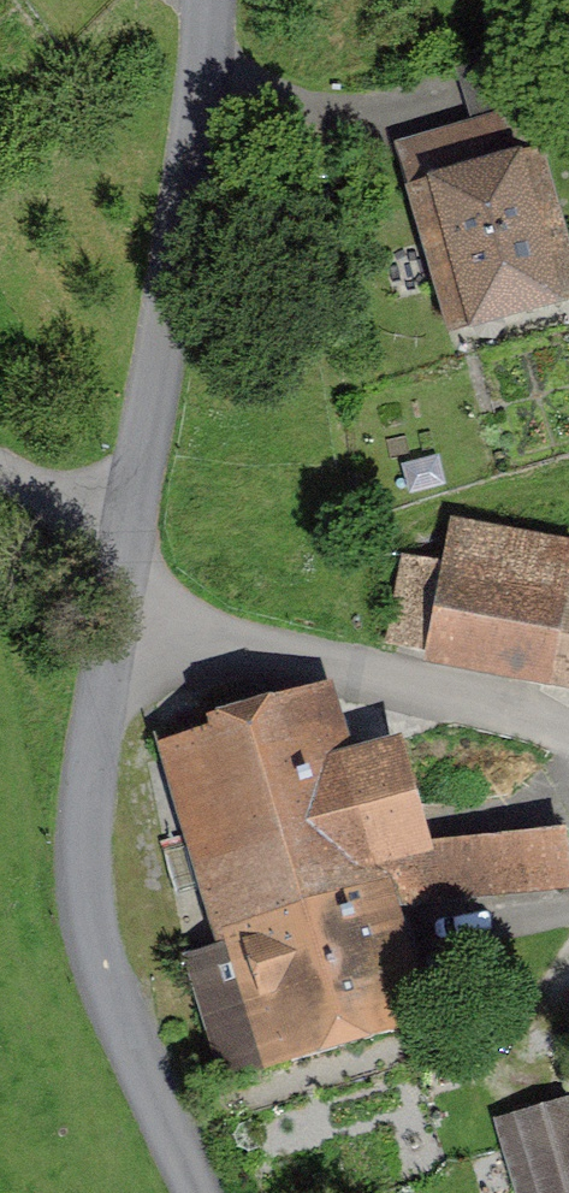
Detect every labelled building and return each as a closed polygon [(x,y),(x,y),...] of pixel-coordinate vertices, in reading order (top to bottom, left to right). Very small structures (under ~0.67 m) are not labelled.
[(482,127),(417,146),(464,310),(557,283),(509,119),(539,110),(521,46),(464,63),(482,127)] [(568,674),(568,600),(562,599),(449,577),(451,567),(412,559),(396,640),(568,674)] [(412,851),(426,849),(395,749),(351,762),(331,695),(167,743),(177,778),(198,772),(252,951),(198,967),(231,1079),(264,1069),(258,1048),(394,1008),(367,916),(419,893),(412,851)] [(412,851),(419,893),(567,881),(563,838),(426,849),(412,851)] [(502,1127),(521,1192),(568,1192),(568,1108),(502,1127)]
